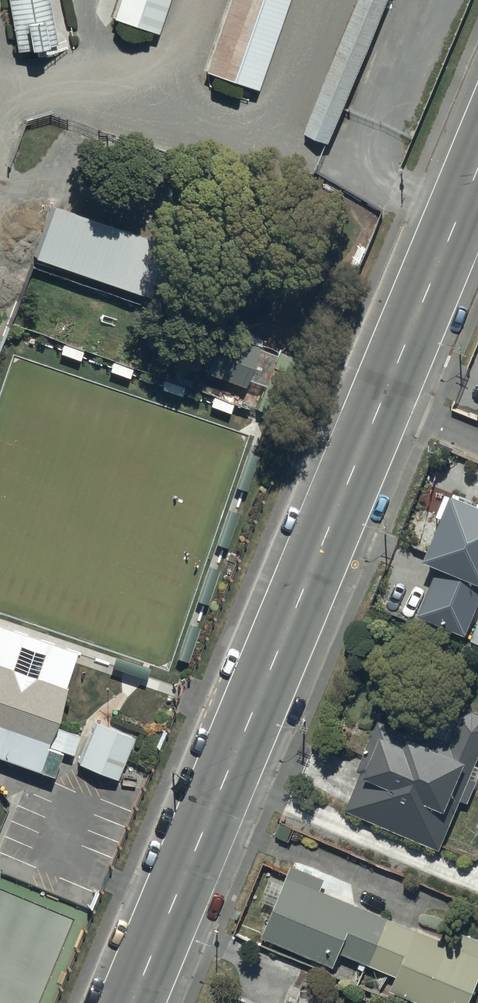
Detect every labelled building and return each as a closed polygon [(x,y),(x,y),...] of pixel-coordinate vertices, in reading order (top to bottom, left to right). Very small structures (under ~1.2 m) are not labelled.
[(16,56),(26,54),(27,60),(43,57),(42,51),(53,49),(45,0),(6,0),(16,56)] [(114,19),(157,34),(169,0),(121,0),(114,19)] [(205,76),(257,94),(290,0),(230,0),(205,76)] [(306,134),(332,144),(391,0),(362,0),(306,134)] [(49,207),(30,265),(184,319),(204,262),(49,207)] [(405,606),(463,630),(477,595),(477,503),(450,492),(423,557),(435,562),(420,599),(410,595),(405,606)] [(0,633),(0,765),(52,783),(61,756),(71,759),(78,738),(53,731),(63,698),(62,692),(74,658),(0,633)] [(460,803),(466,805),(476,783),(469,780),(477,760),(477,712),(476,711),(475,711),(474,711),(472,711),(471,711),(469,712),(468,712),(467,713),(465,714),(464,714),(463,715),(462,716),(461,717),(460,718),(459,720),(459,721),(448,745),(381,716),(356,774),(360,775),(343,813),(438,854),(460,803)] [(93,727),(75,768),(112,783),(132,738),(113,730),(111,734),(93,727)] [(260,941),(332,970),(338,955),(396,979),(390,995),(409,1002),(468,1002),(477,977),(477,943),(454,934),(448,948),(316,896),(322,881),(290,868),(283,887),(269,881),(260,903),(275,909),(260,941)]
